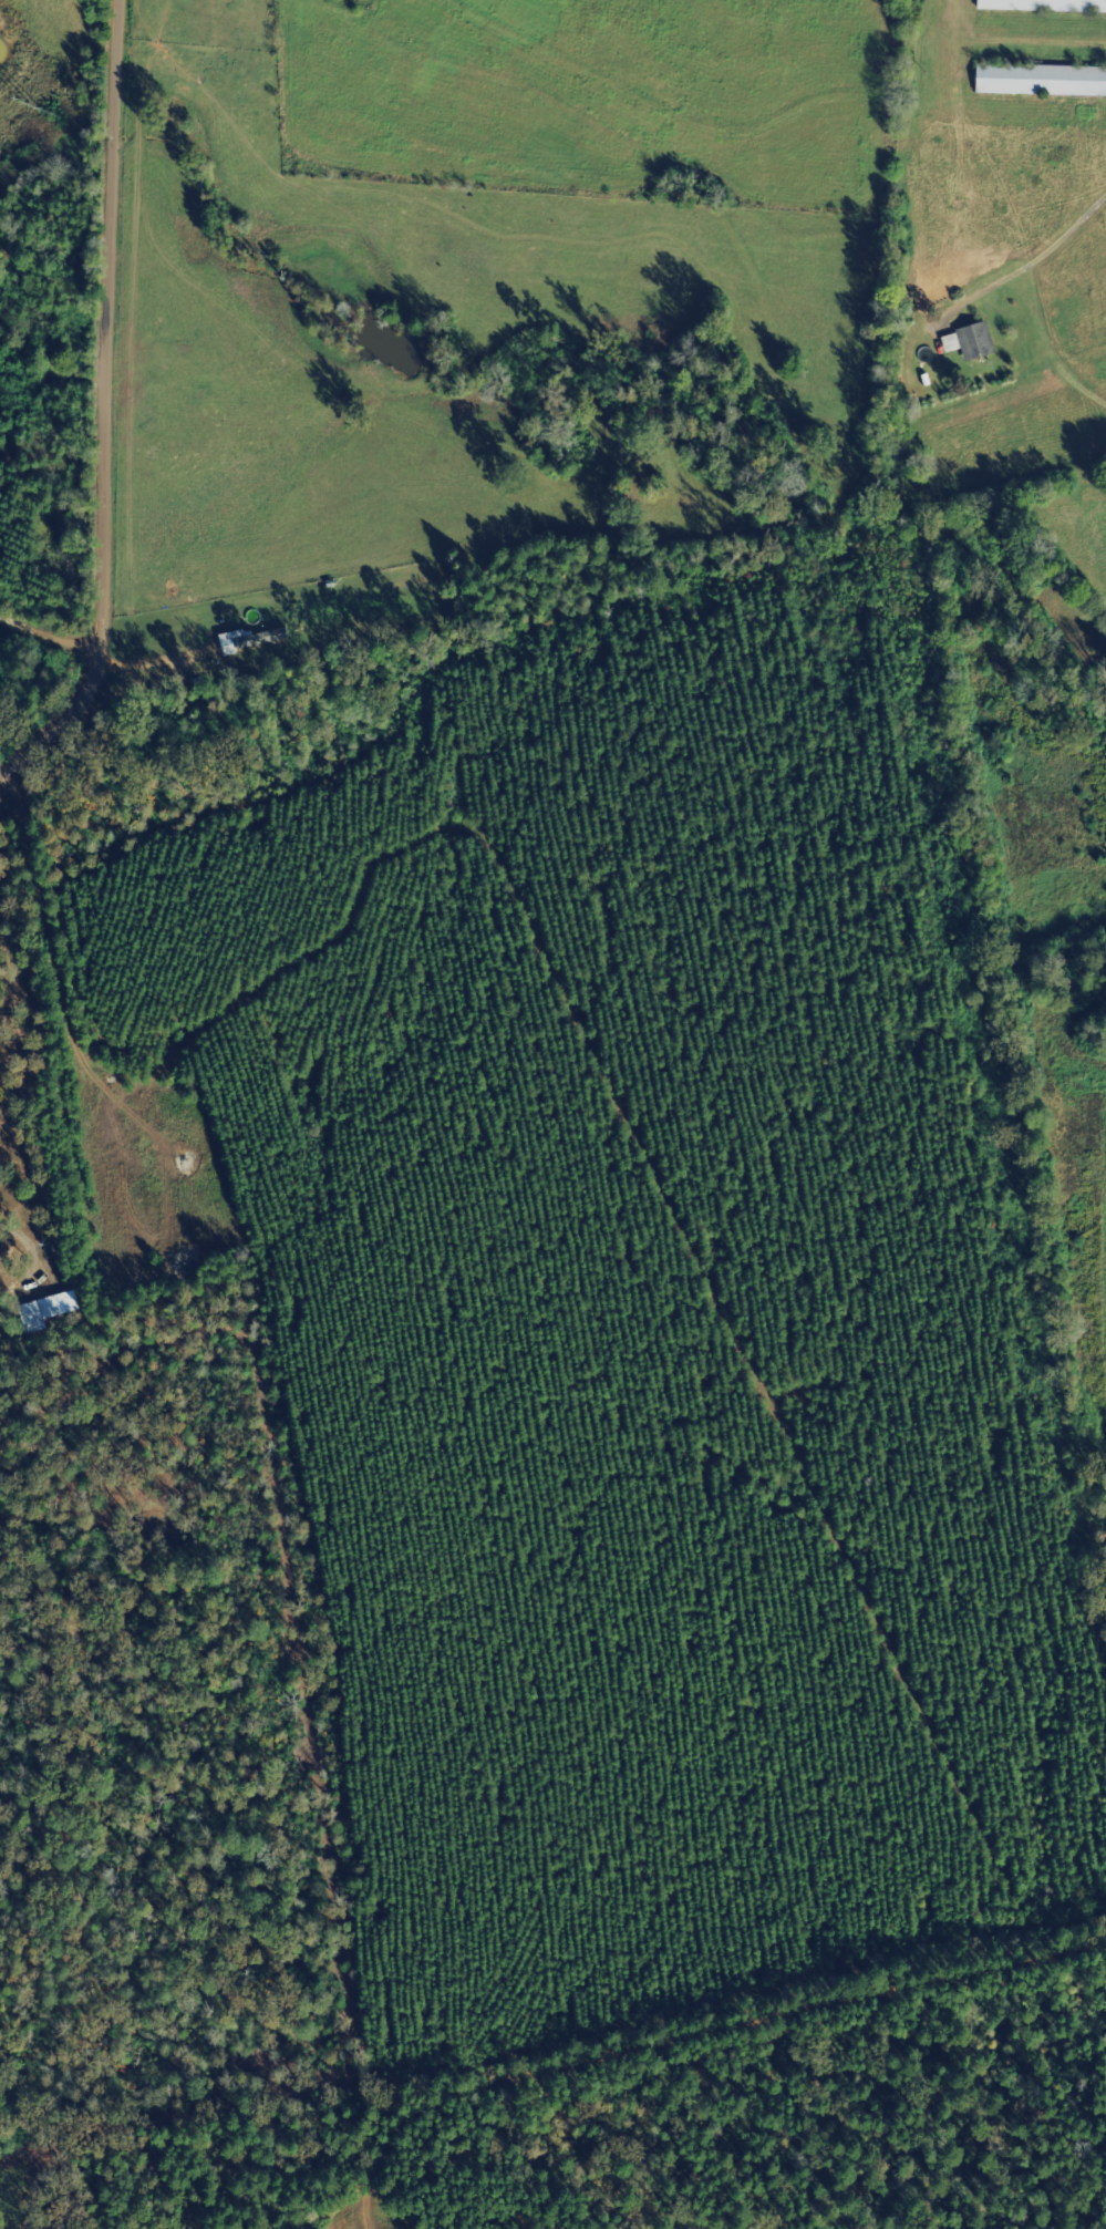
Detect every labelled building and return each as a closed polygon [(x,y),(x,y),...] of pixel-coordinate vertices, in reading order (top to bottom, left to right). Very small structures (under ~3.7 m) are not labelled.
[(982,10),(1105,13),(1105,0),(982,0),(982,10)] [(981,65),(980,95),(1105,97),(1105,68),(981,65)] [(945,336),(950,354),(966,350),(969,362),(999,354),(991,323),(945,336)] [(27,1326),(75,1312),(70,1293),(21,1307),(27,1326)]
